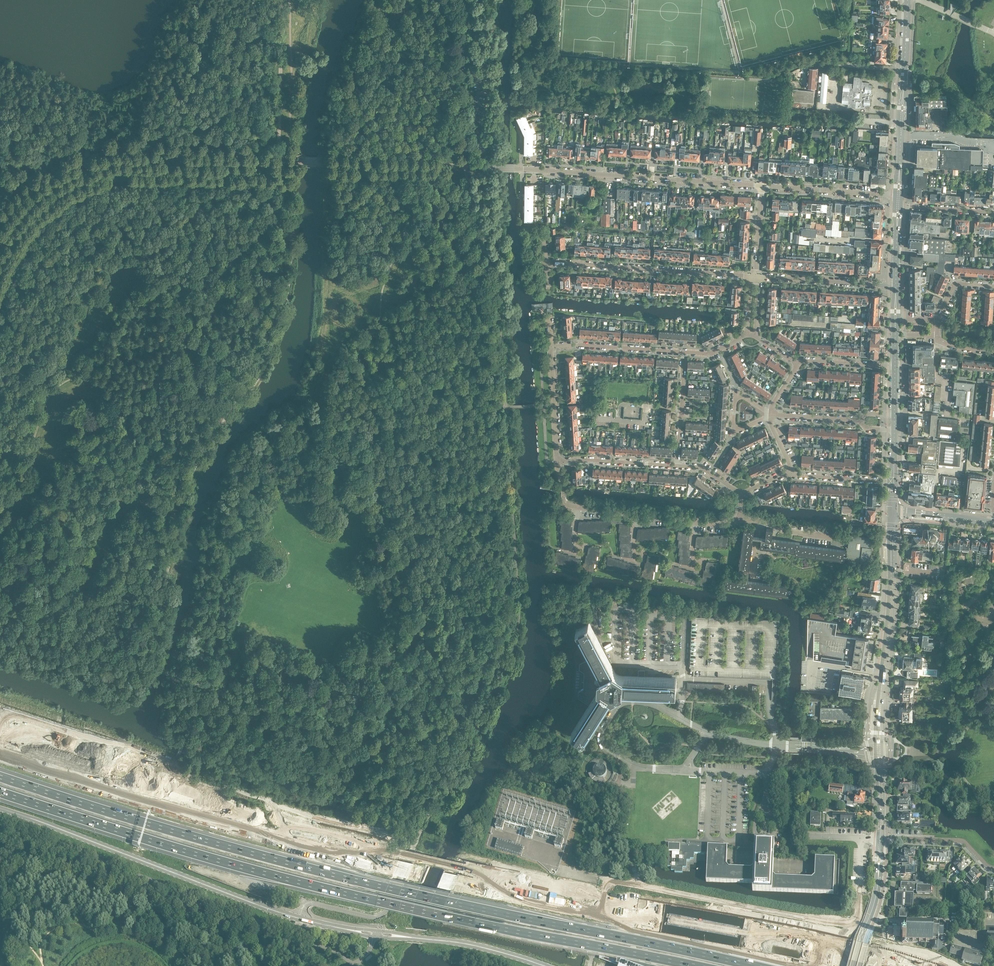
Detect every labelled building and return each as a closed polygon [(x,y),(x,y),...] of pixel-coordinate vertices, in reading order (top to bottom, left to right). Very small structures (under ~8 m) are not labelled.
[(878,24),(889,25),(889,24),(889,19),(883,18),(883,16),(875,15),(875,24),(878,24)] [(888,32),(888,31),(877,30),(876,39),(881,40),(882,40),(882,37),(888,38),(888,34),(889,34),(889,32),(888,32)] [(881,43),(881,40),(876,39),(876,48),(887,49),(887,47),(887,43),(881,43)] [(807,75),(806,75),(806,79),(807,79),(806,87),(806,88),(816,88),(818,68),(808,67),(807,75)] [(826,102),(828,74),(823,73),(820,101),(826,102)] [(870,106),(872,85),(869,85),(869,82),(862,82),(863,77),(854,76),(854,83),(844,82),(842,103),(848,104),(848,106),(867,108),(867,106),(870,106)] [(813,102),(813,99),(814,91),(793,89),(792,100),(813,102)] [(914,99),(915,99),(916,100),(916,105),(928,105),(931,105),(946,105),(946,95),(916,95),(916,96),(914,96),(914,99)] [(517,122),(518,124),(527,120),(526,117),(529,115),(528,113),(516,118),(517,119),(518,121),(517,122)] [(529,123),(527,120),(518,124),(519,127),(521,126),(522,129),(533,124),(532,122),(529,123)] [(534,126),(533,124),(522,129),(523,132),(522,133),(523,135),(533,133),(531,128),(534,126)] [(762,128),(754,128),(753,135),(753,144),(760,144),(762,128)] [(870,144),(870,145),(888,146),(889,133),(876,132),(876,135),(880,135),(879,145),(870,144)] [(533,140),(533,133),(523,135),(523,138),(525,138),(525,142),(537,142),(537,140),(533,140)] [(601,159),(602,151),(604,151),(605,144),(602,144),(602,145),(597,145),(597,147),(597,148),(596,159),(601,159)] [(887,157),(888,146),(870,145),(870,150),(879,151),(878,156),(887,157)] [(936,166),(936,168),(983,169),(983,149),(972,149),(919,147),(918,151),(916,151),(915,163),(930,163),(930,166),(936,166)] [(744,148),(744,152),(743,164),(746,164),(746,165),(751,165),(752,149),(744,148)] [(887,166),(887,157),(878,156),(878,157),(864,156),(858,155),(855,155),(854,162),(858,162),(858,165),(859,165),(863,166),(864,166),(864,164),(874,165),(887,166)] [(817,176),(818,166),(818,164),(814,164),(814,158),(810,158),(810,163),(809,174),(813,175),(813,176),(814,176),(817,177),(817,176)] [(778,173),(779,165),(781,165),(782,159),(774,159),(773,173),(778,173)] [(829,167),(828,177),(829,177),(831,177),(832,177),(832,176),(837,176),(838,160),(833,159),(833,163),(829,163),(829,167)] [(809,175),(809,174),(810,163),(807,163),(806,165),(801,165),(800,175),(801,175),(803,175),(804,175),(804,174),(809,175)] [(886,180),(887,166),(874,165),(874,168),(872,168),(871,172),(871,183),(883,184),(884,183),(884,181),(885,181),(886,180)] [(554,194),(556,195),(556,183),(547,182),(546,195),(551,195),(551,196),(554,196),(554,194)] [(595,185),(591,185),(589,185),(587,185),(587,191),(586,194),(586,197),(591,197),(591,196),(595,196),(595,190),(597,190),(597,186),(595,186),(595,185)] [(927,193),(926,193),(924,193),(924,195),(921,195),(922,193),(913,192),(912,199),(913,200),(927,201),(927,193)] [(985,193),(985,194),(984,205),(989,205),(989,203),(992,203),(993,193),(985,193)] [(676,204),(676,196),(676,194),(672,194),(672,195),(670,195),(670,200),(670,201),(668,200),(668,205),(672,205),(672,204),(676,204)] [(710,196),(710,197),(710,206),(716,207),(715,221),(719,221),(719,217),(720,205),(716,205),(716,198),(714,198),(714,196),(710,196)] [(744,205),(745,197),(742,196),(740,196),(739,196),(738,197),(734,197),(733,204),(738,204),(744,205)] [(614,214),(614,198),(605,198),(605,213),(601,213),(601,225),(610,225),(610,216),(614,216),(614,214)] [(869,204),(861,204),(860,214),(868,214),(869,212),(869,204)] [(884,213),(884,206),(883,205),(877,205),(875,205),(875,210),(872,209),(871,212),(875,212),(884,213)] [(936,215),(931,214),(925,214),(925,213),(921,212),(921,213),(920,213),(913,212),(913,211),(910,211),(910,216),(910,218),(911,218),(942,220),(941,220),(941,218),(942,218),(942,215),(936,215)] [(944,215),(943,220),(943,225),(951,225),(952,216),(944,215)] [(729,218),(719,217),(719,221),(719,223),(719,229),(724,229),(725,224),(728,224),(729,218)] [(883,226),(883,218),(875,217),(870,217),(870,225),(873,226),(883,226)] [(694,228),(694,232),(694,237),(702,238),(703,220),(698,220),(698,228),(694,228)] [(940,226),(940,224),(911,222),(910,230),(910,231),(910,232),(931,233),(931,232),(940,233),(940,231),(946,232),(946,226),(940,226)] [(817,229),(805,228),(802,228),(801,235),(804,235),(816,236),(817,229)] [(776,240),(777,232),(769,231),(768,237),(772,238),(772,240),(774,240),(776,240)] [(931,238),(924,238),(910,237),(909,245),(911,247),(915,247),(918,248),(918,249),(918,252),(924,252),(939,253),(939,254),(944,254),(945,239),(931,238)] [(768,249),(768,250),(775,250),(775,242),(768,242),(768,245),(767,245),(767,249),(768,249)] [(774,258),(775,250),(768,250),(767,253),(766,257),(767,257),(767,258),(774,258)] [(747,252),(739,251),(737,251),(733,251),(730,251),(730,253),(736,253),(735,260),(746,261),(746,258),(747,258),(747,252)] [(938,261),(938,260),(939,254),(939,253),(924,252),(924,255),(911,254),(910,254),(910,263),(926,264),(926,260),(938,261)] [(946,260),(946,254),(944,254),(939,254),(938,260),(944,263),(946,260)] [(774,267),(774,258),(767,258),(767,261),(766,261),(766,265),(767,265),(766,266),(770,266),(774,267)] [(870,267),(864,267),(864,264),(862,264),(862,274),(871,275),(872,271),(869,271),(870,267)] [(561,280),(561,282),(570,282),(572,282),(575,283),(577,283),(577,277),(574,277),(574,279),(570,279),(570,275),(569,275),(569,274),(565,275),(561,276),(560,277),(560,279),(561,280)] [(949,277),(944,275),(942,274),(939,279),(946,282),(949,277)] [(607,277),(606,277),(606,286),(605,289),(611,289),(610,297),(613,297),(613,292),(614,283),(612,283),(612,277),(609,277),(610,276),(607,276),(607,277)] [(621,289),(622,280),(621,280),(621,279),(618,279),(618,280),(616,279),(616,283),(614,283),(613,292),(614,292),(616,290),(617,290),(618,292),(621,292),(621,289)] [(944,288),(946,282),(939,279),(937,285),(944,288)] [(652,285),(650,285),(650,282),(648,282),(649,280),(644,280),(644,281),(645,281),(644,291),(647,291),(646,295),(648,298),(651,298),(652,294),(652,285)] [(718,285),(716,284),(716,293),(715,293),(715,296),(721,296),(721,294),(722,291),(722,290),(724,290),(725,286),(722,286),(722,285),(721,285),(721,284),(719,284),(718,285)] [(942,293),(944,288),(937,285),(935,291),(942,293)] [(776,296),(776,288),(769,288),(769,289),(768,289),(768,293),(769,293),(768,296),(776,296)] [(825,304),(826,301),(826,292),(824,292),(824,291),(823,290),(822,290),(821,291),(821,292),(819,291),(819,295),(820,295),(820,298),(819,297),(818,303),(825,304)] [(863,304),(864,294),(863,294),(861,294),(858,294),(855,294),(854,304),(862,304),(863,304)] [(925,302),(926,310),(934,310),(934,307),(936,307),(940,298),(934,295),(931,301),(931,302),(925,302)] [(775,304),(776,296),(768,296),(768,297),(767,301),(768,301),(768,304),(775,304)] [(740,300),(740,298),(731,297),(731,303),(732,303),(732,306),(738,306),(738,303),(740,304),(740,303),(741,300),(740,300)] [(922,310),(922,302),(910,302),(910,310),(914,310),(920,310),(922,310)] [(732,308),(726,307),(726,310),(728,310),(728,312),(731,313),(730,317),(738,317),(739,311),(732,311),(732,308)] [(864,318),(862,318),(857,318),(856,324),(856,326),(861,327),(863,327),(864,318)] [(586,337),(586,327),(586,328),(582,328),(582,327),(581,327),(581,325),(579,325),(578,330),(580,331),(580,336),(586,337)] [(729,335),(724,327),(721,329),(720,327),(715,329),(719,337),(724,335),(725,337),(729,335)] [(714,340),(719,337),(715,329),(710,332),(714,340)] [(779,342),(784,334),(779,331),(774,339),(779,342)] [(710,342),(714,340),(710,332),(706,334),(710,342)] [(704,345),(710,342),(706,334),(700,337),(704,345)] [(783,344),(788,337),(784,334),(779,342),(783,344)] [(787,347),(792,340),(788,337),(783,344),(787,347)] [(797,343),(792,340),(787,347),(792,350),(797,343)] [(914,344),(909,344),(909,364),(910,364),(934,364),(934,344),(933,344),(933,345),(932,345),(932,344),(932,345),(929,345),(929,344),(928,344),(928,345),(925,345),(925,344),(924,344),(924,345),(922,345),(922,344),(921,344),(921,345),(918,345),(918,344),(917,344),(917,345),(914,344)] [(754,360),(759,363),(765,355),(760,351),(754,360)] [(730,362),(739,358),(737,352),(727,357),(730,362)] [(770,358),(765,355),(759,363),(764,367),(766,364),(770,358)] [(770,357),(770,358),(766,364),(770,367),(775,360),(770,357)] [(732,367),(742,363),(739,358),(730,362),(732,367)] [(779,363),(775,360),(770,367),(774,370),(779,363)] [(720,363),(712,367),(715,372),(723,368),(720,363)] [(744,368),(742,363),(732,367),(735,372),(744,368)] [(779,373),(783,365),(779,363),(774,370),(779,373)] [(788,368),(783,365),(779,373),(783,376),(788,368)] [(910,368),(910,374),(935,374),(935,365),(920,365),(920,368),(910,368)] [(725,373),(723,368),(715,372),(717,377),(725,373)] [(747,373),(744,368),(735,372),(738,378),(747,373)] [(728,378),(725,373),(717,377),(719,382),(728,378)] [(745,386),(750,379),(745,376),(740,383),(745,386)] [(749,389),(754,382),(750,379),(745,386),(749,389)] [(955,381),(953,394),(957,394),(956,404),(960,404),(959,412),(972,413),(975,383),(955,381)] [(754,392),(758,385),(754,382),(749,389),(754,392)] [(758,395),(763,388),(758,385),(754,392),(758,395)] [(762,398),(767,390),(763,388),(758,395),(762,398)] [(772,393),(767,390),(762,398),(767,401),(772,393)] [(909,400),(908,408),(921,409),(925,409),(925,399),(921,399),(921,397),(914,397),(914,398),(912,398),(911,400),(909,400)] [(993,413),(993,406),(986,405),(985,416),(993,416),(993,413)] [(727,412),(727,406),(718,406),(718,412),(717,417),(727,417),(727,412)] [(908,416),(908,417),(908,418),(908,419),(908,424),(908,426),(913,426),(914,425),(924,425),(924,421),(923,421),(923,416),(908,416)] [(937,437),(957,440),(959,420),(939,418),(937,437)] [(984,423),(983,433),(992,434),(993,424),(984,423)] [(922,430),(924,430),(924,425),(914,425),(913,426),(908,426),(908,431),(908,432),(908,433),(908,434),(922,434),(922,430)] [(765,428),(760,430),(764,438),(769,436),(765,428)] [(764,438),(760,430),(756,432),(759,440),(764,438)] [(759,440),(756,432),(751,435),(755,443),(759,440)] [(991,444),(992,434),(983,433),(982,444),(991,444)] [(755,443),(751,435),(746,437),(750,445),(755,443)] [(750,445),(746,437),(742,439),(745,447),(750,445)] [(931,440),(914,438),(913,444),(909,443),(908,451),(920,452),(921,445),(922,445),(923,445),(923,448),(922,460),(923,460),(923,464),(936,465),(939,441),(937,441),(931,441),(931,440)] [(595,452),(596,441),(597,441),(597,439),(594,439),(594,444),(590,444),(589,451),(595,452)] [(745,447),(742,439),(737,441),(740,449),(745,447)] [(607,453),(607,442),(609,442),(609,440),(606,440),(605,445),(601,445),(601,452),(607,453)] [(963,443),(956,442),(941,440),(938,463),(961,466),(963,443)] [(715,441),(712,445),(719,450),(722,446),(715,441)] [(990,455),(991,444),(982,444),(981,454),(990,455)] [(716,455),(719,450),(712,445),(709,450),(716,455)] [(732,447),(729,452),(738,458),(741,453),(732,447)] [(713,460),(716,455),(709,450),(706,455),(713,460)] [(738,458),(729,452),(726,457),(734,463),(738,458)] [(989,465),(990,455),(981,454),(980,464),(989,465)] [(734,463),(726,457),(723,462),(731,468),(734,463)] [(779,457),(774,459),(778,467),(783,465),(779,457)] [(778,467),(774,459),(769,461),(773,469),(778,467)] [(773,469),(769,461),(765,463),(768,471),(773,469)] [(731,468),(723,462),(719,467),(728,472),(731,468)] [(758,475),(763,473),(760,466),(759,463),(753,466),(758,475)] [(764,474),(768,471),(765,463),(760,466),(763,473),(764,474)] [(936,472),(936,465),(923,464),(919,463),(919,464),(908,464),(908,470),(910,470),(920,470),(920,471),(936,472)] [(753,478),(758,475),(753,466),(748,468),(753,478)] [(935,484),(936,473),(923,472),(919,472),(918,482),(921,482),(921,483),(935,484)] [(968,474),(965,506),(983,508),(987,476),(968,474)] [(943,475),(942,486),(955,488),(956,477),(943,475)] [(697,488),(702,480),(697,477),(692,485),(697,488)] [(702,491),(707,483),(702,480),(697,488),(702,491)] [(706,494),(711,486),(707,483),(702,491),(706,494)] [(934,494),(935,484),(921,483),(921,484),(914,483),(914,484),(911,483),(909,483),(909,487),(908,489),(910,490),(910,489),(914,489),(914,490),(920,490),(924,491),(924,493),(933,494),(934,494)] [(783,484),(778,486),(782,494),(786,492),(785,489),(787,489),(786,486),(784,487),(783,484)] [(715,497),(720,490),(720,489),(717,487),(715,489),(711,486),(706,494),(711,497),(712,495),(715,497)] [(782,494),(778,486),(773,488),(777,496),(782,494)] [(875,487),(867,487),(866,495),(876,495),(877,492),(878,492),(878,487),(875,487)] [(777,496),(773,488),(768,491),(772,499),(777,496)] [(772,499),(768,491),(764,493),(767,501),(772,499)] [(909,491),(908,502),(909,504),(922,505),(923,502),(925,503),(932,504),(933,494),(924,493),(909,491)] [(876,499),(876,495),(866,495),(866,503),(874,503),(874,504),(877,504),(877,499),(876,499)] [(866,506),(865,515),(875,516),(875,515),(876,515),(876,513),(875,512),(875,509),(876,509),(876,506),(866,506)] [(877,518),(875,518),(875,516),(865,515),(865,521),(868,522),(867,523),(873,523),(873,522),(877,522),(877,521),(878,519),(877,519),(877,518)] [(571,517),(566,516),(561,516),(560,520),(562,520),(561,524),(571,525),(572,521),(570,521),(571,517)] [(610,530),(611,522),(611,520),(607,519),(607,521),(603,520),(602,530),(606,531),(606,529),(610,530)] [(594,531),(595,521),(591,520),(591,522),(587,521),(586,531),(590,532),(590,530),(594,531)] [(602,530),(603,520),(599,520),(599,521),(595,521),(594,531),(598,531),(598,530),(602,530)] [(586,531),(587,521),(583,521),(583,522),(579,522),(578,532),(582,533),(582,531),(586,531)] [(630,524),(627,524),(625,524),(622,524),(620,523),(619,527),(621,528),(620,531),(630,532),(631,529),(629,528),(630,524)] [(571,529),(571,525),(561,524),(561,528),(562,528),(562,532),(572,533),(573,529),(571,529)] [(669,537),(670,530),(670,527),(666,526),(666,528),(662,528),(661,538),(665,538),(665,537),(669,537)] [(661,538),(662,528),(658,527),(658,529),(654,528),(653,538),(657,539),(657,537),(661,538)] [(645,539),(646,529),(642,528),(642,530),(638,529),(636,539),(641,540),(641,538),(645,539)] [(653,538),(654,528),(650,528),(650,529),(646,529),(645,539),(649,539),(649,538),(653,538)] [(799,544),(800,542),(772,538),(773,529),(766,528),(766,534),(765,538),(761,537),(761,538),(761,541),(760,547),(761,547),(761,546),(763,547),(767,548),(768,547),(770,548),(773,549),(774,549),(775,548),(777,548),(777,549),(781,550),(781,549),(784,549),(784,550),(788,551),(788,550),(791,550),(791,551),(795,551),(795,553),(798,553),(798,554),(802,554),(805,554),(805,555),(809,555),(809,554),(812,555),(812,556),(816,556),(816,555),(819,556),(823,557),(823,556),(826,557),(830,558),(830,557),(833,557),(833,558),(837,559),(837,558),(840,558),(839,559),(844,560),(845,551),(845,550),(799,544)] [(943,532),(929,530),(923,529),(922,537),(922,545),(935,546),(935,548),(944,549),(947,529),(943,528),(943,532)] [(754,531),(754,530),(744,529),(745,530),(744,532),(743,536),(744,536),(744,539),(743,539),(742,543),(743,543),(743,546),(742,546),(741,550),(742,550),(742,553),(741,553),(740,557),(741,557),(741,560),(740,560),(740,564),(740,567),(739,567),(739,571),(746,572),(749,572),(753,540),(753,537),(754,531)] [(630,536),(630,532),(620,531),(620,535),(621,536),(621,539),(631,541),(631,537),(630,536)] [(683,531),(681,531),(678,531),(678,535),(679,535),(679,539),(689,540),(689,536),(688,536),(688,532),(686,532),(683,531)] [(572,537),(572,533),(562,532),(561,536),(563,536),(563,540),(573,541),(573,537),(572,537)] [(725,536),(721,535),(720,545),(724,546),(724,544),(728,544),(729,535),(725,534),(725,536)] [(711,546),(713,536),(709,535),(708,537),(705,536),(703,546),(707,547),(708,545),(711,546)] [(720,545),(721,535),(717,535),(716,536),(713,536),(711,546),(716,546),(716,545),(720,545)] [(845,550),(845,551),(844,560),(844,558),(848,559),(847,562),(870,564),(872,547),(871,547),(872,538),(849,535),(847,550),(846,550),(845,549),(845,550)] [(703,546),(705,536),(701,536),(700,537),(696,537),(695,547),(699,547),(700,546),(703,546)] [(960,544),(960,542),(960,538),(959,538),(959,537),(958,537),(957,537),(957,538),(956,537),(955,538),(954,538),(954,542),(949,542),(948,549),(959,550),(960,546),(960,544)] [(963,539),(963,543),(960,542),(960,544),(959,550),(968,551),(969,549),(969,545),(970,539),(969,539),(968,538),(967,538),(966,538),(966,539),(965,539),(963,539)] [(630,544),(631,541),(621,539),(620,544),(622,544),(621,548),(631,549),(632,545),(630,544)] [(688,544),(689,540),(679,539),(678,543),(680,543),(680,547),(690,548),(690,544),(688,544)] [(972,545),(969,545),(969,549),(968,551),(968,555),(971,555),(972,549),(977,550),(978,548),(979,540),(978,540),(977,539),(976,539),(975,539),(975,540),(974,540),(972,540),(972,545)] [(572,545),(573,541),(563,540),(562,544),(564,544),(563,548),(573,550),(574,545),(572,545)] [(589,550),(588,550),(587,554),(597,555),(598,552),(600,552),(600,548),(590,546),(589,550)] [(689,552),(689,549),(690,548),(680,547),(679,551),(681,551),(680,555),(690,556),(691,552),(689,552)] [(631,553),(631,549),(621,548),(621,552),(622,552),(622,556),(632,557),(632,553),(631,553)] [(563,564),(564,554),(560,553),(561,552),(556,551),(555,561),(559,562),(559,563),(563,564)] [(571,567),(572,557),(568,556),(568,554),(564,554),(563,564),(567,564),(566,566),(571,567)] [(597,560),(597,555),(587,554),(587,558),(585,558),(585,562),(595,563),(595,559),(597,560)] [(647,558),(647,562),(656,563),(657,559),(659,559),(659,555),(649,554),(649,558),(647,558)] [(690,560),(690,556),(680,555),(680,559),(681,559),(681,563),(691,564),(691,560),(690,560)] [(614,569),(616,559),(612,558),(612,557),(608,556),(607,566),(611,567),(610,568),(614,569)] [(576,557),(572,557),(571,567),(574,567),(574,569),(578,569),(580,559),(576,559),(576,557)] [(622,571),(623,561),(619,561),(620,559),(616,559),(614,569),(618,569),(618,571),(622,571)] [(630,574),(631,564),(627,563),(627,562),(623,561),(622,571),(626,572),(626,573),(630,574)] [(718,563),(708,561),(707,565),(706,565),(705,569),(715,570),(716,567),(717,567),(718,563)] [(594,567),(595,563),(585,562),(584,566),(583,565),(582,570),(592,571),(593,567),(594,567)] [(656,567),(656,563),(647,562),(646,565),(645,565),(644,569),(654,571),(654,567),(656,567)] [(635,564),(631,564),(630,574),(633,574),(633,576),(637,577),(639,567),(635,566),(635,564)] [(673,576),(674,566),(671,566),(671,564),(667,564),(665,574),(669,574),(669,576),(673,576)] [(681,579),(682,569),(678,568),(679,567),(674,566),(673,576),(677,577),(677,578),(681,579)] [(653,575),(654,571),(644,569),(644,573),(642,573),(641,577),(651,578),(652,574),(653,575)] [(689,581),(690,571),(686,571),(686,569),(682,569),(681,579),(685,579),(684,581),(689,581)] [(715,574),(715,570),(705,569),(705,573),(703,573),(703,577),(713,578),(713,574),(715,574)] [(694,572),(690,571),(689,581),(692,582),(692,584),(696,584),(698,574),(694,573),(694,572)] [(712,582),(713,578),(703,577),(702,581),(701,580),(700,585),(710,586),(711,582),(712,582)] [(790,586),(748,580),(745,580),(728,578),(726,577),(725,582),(727,582),(726,588),(727,588),(727,587),(730,587),(729,588),(734,589),(734,588),(736,588),(736,589),(741,590),(741,589),(743,589),(743,590),(748,591),(748,590),(750,590),(750,591),(755,591),(757,591),(757,592),(762,592),(764,592),(764,593),(769,593),(769,592),(771,593),(776,594),(776,593),(778,594),(783,595),(783,594),(785,594),(785,595),(790,596),(790,590),(792,590),(793,586),(790,586)] [(869,588),(870,590),(874,591),(875,590),(875,588),(877,589),(878,584),(878,582),(879,578),(871,577),(871,578),(868,578),(866,587),(869,587),(869,588)] [(924,585),(915,584),(913,584),(913,583),(910,583),(910,586),(911,586),(911,591),(920,591),(924,592),(924,585)] [(869,593),(858,591),(857,597),(863,598),(861,606),(870,607),(872,607),(872,608),(875,608),(876,603),(875,603),(876,598),(871,597),(869,597),(869,593)] [(845,608),(836,607),(835,611),(832,611),(832,614),(838,615),(838,616),(845,616),(849,617),(849,611),(845,611),(844,611),(845,608)] [(777,679),(779,629),(779,620),(692,616),(690,666),(692,666),(692,670),(694,670),(694,675),(777,679)] [(810,618),(808,617),(808,622),(808,628),(807,657),(808,657),(813,658),(814,659),(814,657),(819,657),(820,657),(820,658),(820,659),(821,659),(822,660),(823,660),(865,666),(869,639),(858,637),(835,634),(837,622),(824,620),(810,618)] [(611,693),(613,694),(613,693),(614,692),(614,691),(615,691),(616,690),(617,690),(617,689),(618,689),(620,688),(621,688),(622,688),(622,687),(675,689),(675,687),(676,687),(676,681),(675,681),(676,679),(623,676),(623,674),(622,674),(621,674),(620,674),(619,674),(618,673),(617,672),(616,672),(616,671),(615,671),(615,670),(614,670),(614,669),(612,670),(588,623),(586,624),(580,626),(581,627),(579,628),(593,656),(580,663),(580,669),(584,672),(584,688),(579,691),(578,697),(591,705),(574,731),(576,733),(581,736),(583,737),(611,693)] [(924,645),(924,647),(924,649),(931,649),(932,646),(933,646),(933,642),(928,641),(929,634),(923,634),(922,636),(913,635),(913,638),(913,641),(917,641),(917,642),(918,642),(922,642),(922,645),(924,645)] [(922,657),(923,652),(915,652),(914,657),(904,657),(903,669),(908,669),(908,670),(907,670),(907,677),(918,678),(918,671),(911,671),(912,666),(922,667),(922,658),(922,657)] [(863,682),(864,678),(863,677),(853,675),(842,673),(839,692),(846,693),(846,694),(853,695),(853,694),(860,695),(861,694),(862,690),(863,690),(863,688),(864,684),(864,683),(863,682)] [(918,686),(918,683),(918,681),(904,680),(904,684),(904,687),(901,687),(900,687),(900,690),(900,691),(900,694),(911,694),(911,690),(913,690),(913,688),(909,688),(909,687),(910,687),(910,686),(918,686)] [(724,684),(694,682),(694,690),(697,690),(697,691),(700,691),(700,690),(703,690),(703,691),(706,691),(706,690),(709,690),(709,691),(712,691),(712,690),(715,690),(715,691),(718,692),(718,691),(721,691),(721,692),(724,692),(724,684)] [(911,700),(911,696),(911,694),(900,694),(899,696),(900,697),(900,700),(905,701),(905,703),(913,704),(913,700),(912,700),(911,700)] [(913,707),(913,704),(905,703),(905,706),(900,706),(900,710),(899,711),(899,713),(910,713),(910,709),(912,709),(912,707),(913,707)] [(831,707),(821,707),(820,718),(824,718),(824,717),(831,717),(831,707)] [(842,708),(831,707),(831,717),(831,718),(834,718),(834,717),(841,718),(842,708)] [(842,708),(841,718),(841,719),(845,719),(845,718),(852,718),(852,719),(852,708),(842,708)] [(605,782),(603,778),(604,777),(605,777),(605,776),(606,775),(606,774),(607,773),(607,772),(607,771),(607,770),(606,769),(606,768),(605,767),(604,766),(603,765),(602,765),(601,765),(600,765),(599,765),(597,765),(596,766),(595,767),(594,767),(594,768),(593,769),(593,770),(593,771),(593,772),(593,773),(589,774),(589,776),(590,777),(591,778),(592,780),(593,781),(594,782),(596,782),(597,783),(599,783),(601,783),(602,783),(603,783),(605,782)] [(911,779),(911,784),(907,784),(907,782),(902,782),(902,783),(898,783),(898,787),(897,788),(897,789),(898,790),(898,791),(902,791),(902,794),(907,794),(907,791),(913,791),(913,786),(916,786),(916,779),(911,779)] [(842,793),(843,786),(830,784),(829,792),(842,793)] [(865,794),(858,793),(857,793),(851,793),(851,792),(848,792),(847,801),(854,802),(854,803),(864,804),(865,794)] [(897,805),(897,811),(897,812),(903,812),(903,811),(908,811),(908,808),(911,808),(912,803),(910,803),(910,798),(910,795),(909,795),(903,795),(903,798),(898,798),(897,802),(896,802),(896,805),(897,805)] [(820,826),(820,824),(820,818),(821,818),(821,813),(811,812),(810,825),(820,826)] [(914,824),(914,827),(913,828),(918,828),(918,827),(935,828),(935,822),(922,822),(922,813),(910,813),(910,812),(905,812),(904,815),(899,815),(897,815),(897,818),(896,819),(896,821),(897,822),(902,822),(902,824),(906,824),(912,824),(914,824)] [(833,818),(841,818),(841,823),(854,824),(855,820),(855,819),(855,815),(848,814),(848,813),(833,813),(833,818)] [(495,828),(502,830),(505,822),(498,820),(495,828)] [(525,837),(532,839),(534,831),(527,829),(525,837)] [(555,846),(561,848),(564,840),(557,838),(555,846)] [(495,849),(521,856),(524,847),(498,839),(495,849)] [(727,865),(727,849),(726,849),(726,848),(725,848),(724,848),(724,849),(723,849),(723,846),(723,843),(687,842),(687,846),(680,846),(680,845),(669,844),(668,867),(671,867),(671,870),(682,871),(683,867),(686,867),(687,860),(690,860),(690,859),(694,859),(694,854),(705,854),(707,854),(706,882),(753,884),(753,891),(833,894),(835,858),(815,857),(814,876),(812,879),(776,877),(773,875),(774,841),(765,841),(765,845),(762,845),(758,848),(754,848),(754,866),(751,869),(729,868),(727,865)] [(927,857),(927,862),(934,863),(933,865),(939,865),(939,863),(944,863),(949,863),(949,862),(951,862),(952,861),(953,858),(952,858),(952,855),(952,853),(949,853),(949,852),(927,852),(927,856),(927,857)] [(908,857),(901,857),(897,857),(897,859),(896,859),(896,863),(902,864),(902,866),(907,866),(908,857)] [(967,861),(966,860),(965,861),(963,858),(953,867),(960,874),(958,875),(953,880),(955,883),(957,881),(958,882),(960,880),(959,880),(961,878),(960,877),(963,874),(961,873),(967,867),(968,867),(968,866),(970,864),(969,863),(969,862),(968,861),(967,861)] [(911,866),(907,866),(902,866),(902,869),(896,868),(896,877),(904,877),(904,875),(905,875),(905,873),(911,873),(911,866)] [(975,870),(974,869),(969,874),(969,875),(966,878),(974,886),(980,881),(977,878),(980,875),(976,871),(975,869),(975,870)] [(993,889),(993,880),(992,879),(989,879),(989,880),(987,880),(987,883),(987,884),(986,884),(986,888),(987,888),(987,889),(986,889),(986,891),(983,891),(983,901),(987,901),(988,892),(990,892),(990,891),(993,891),(993,889)] [(900,910),(899,918),(907,918),(907,910),(909,910),(909,908),(913,908),(913,891),(916,891),(916,894),(931,895),(932,887),(927,886),(927,884),(901,883),(901,890),(899,890),(899,893),(895,893),(894,907),(898,908),(898,910),(900,910)] [(901,935),(901,937),(903,937),(902,943),(913,943),(914,943),(915,943),(916,943),(917,943),(919,943),(932,944),(932,950),(938,951),(938,949),(938,948),(939,938),(944,938),(944,934),(945,928),(940,927),(941,920),(940,920),(940,925),(938,925),(939,920),(935,920),(935,923),(927,923),(928,921),(927,921),(927,923),(921,922),(921,920),(920,920),(920,922),(914,922),(914,920),(913,920),(913,922),(907,922),(907,925),(902,925),(902,928),(901,934),(901,935)] [(951,950),(950,954),(963,958),(962,961),(977,965),(980,965),(983,955),(978,954),(978,953),(975,952),(975,953),(952,946),(951,950)] [(564,955),(556,952),(553,961),(567,965),(569,960),(563,958),(564,955)]
